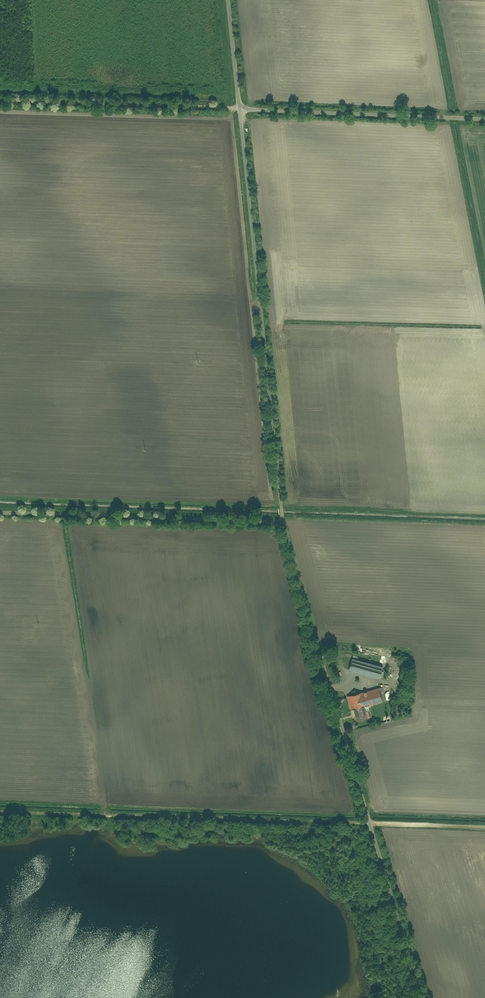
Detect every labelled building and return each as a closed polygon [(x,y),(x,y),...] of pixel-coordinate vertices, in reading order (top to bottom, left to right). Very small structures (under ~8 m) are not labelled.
[(381,664),(349,656),(345,670),(377,679),(381,664)] [(380,702),(376,687),(346,695),(353,721),(369,717),(366,706),(380,702)]
